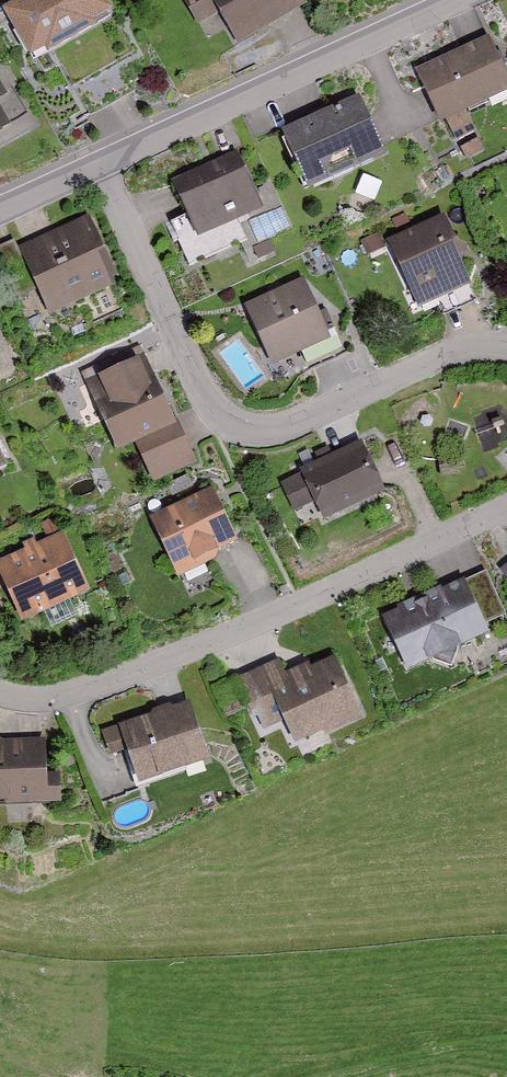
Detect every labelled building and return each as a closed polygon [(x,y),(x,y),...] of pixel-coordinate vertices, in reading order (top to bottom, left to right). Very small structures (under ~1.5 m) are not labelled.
[(0,6),(0,22),(16,53),(100,10),(95,0),(12,0),(0,6)] [(194,21),(211,13),(225,43),(302,7),(299,0),(183,0),(194,21)] [(479,41),(411,70),(433,120),(501,91),(479,41)] [(375,157),(352,97),(275,128),(299,187),(375,157)] [(234,153),(165,180),(185,232),(254,205),(234,153)] [(80,217),(11,245),(37,309),(106,281),(80,217)] [(437,223),(383,245),(407,304),(461,282),(437,223)] [(322,337),(297,283),(234,311),(258,366),(322,337)] [(161,424),(135,361),(82,383),(111,453),(132,444),(148,483),(196,463),(177,418),(161,424)] [(354,444),(276,480),(291,512),(304,505),(312,522),(376,492),(354,444)] [(230,547),(203,490),(140,521),(167,578),(230,547)] [(56,531),(0,557),(0,599),(11,622),(83,589),(56,531)] [(454,580),(372,618),(399,674),(480,636),(454,580)] [(273,666),(217,689),(232,725),(268,710),(283,748),(354,718),(330,660),(279,681),(273,666)] [(183,696),(100,727),(111,754),(120,751),(130,778),(204,751),(183,696)] [(49,805),(49,775),(34,775),(34,739),(0,742),(0,806),(49,805)]
